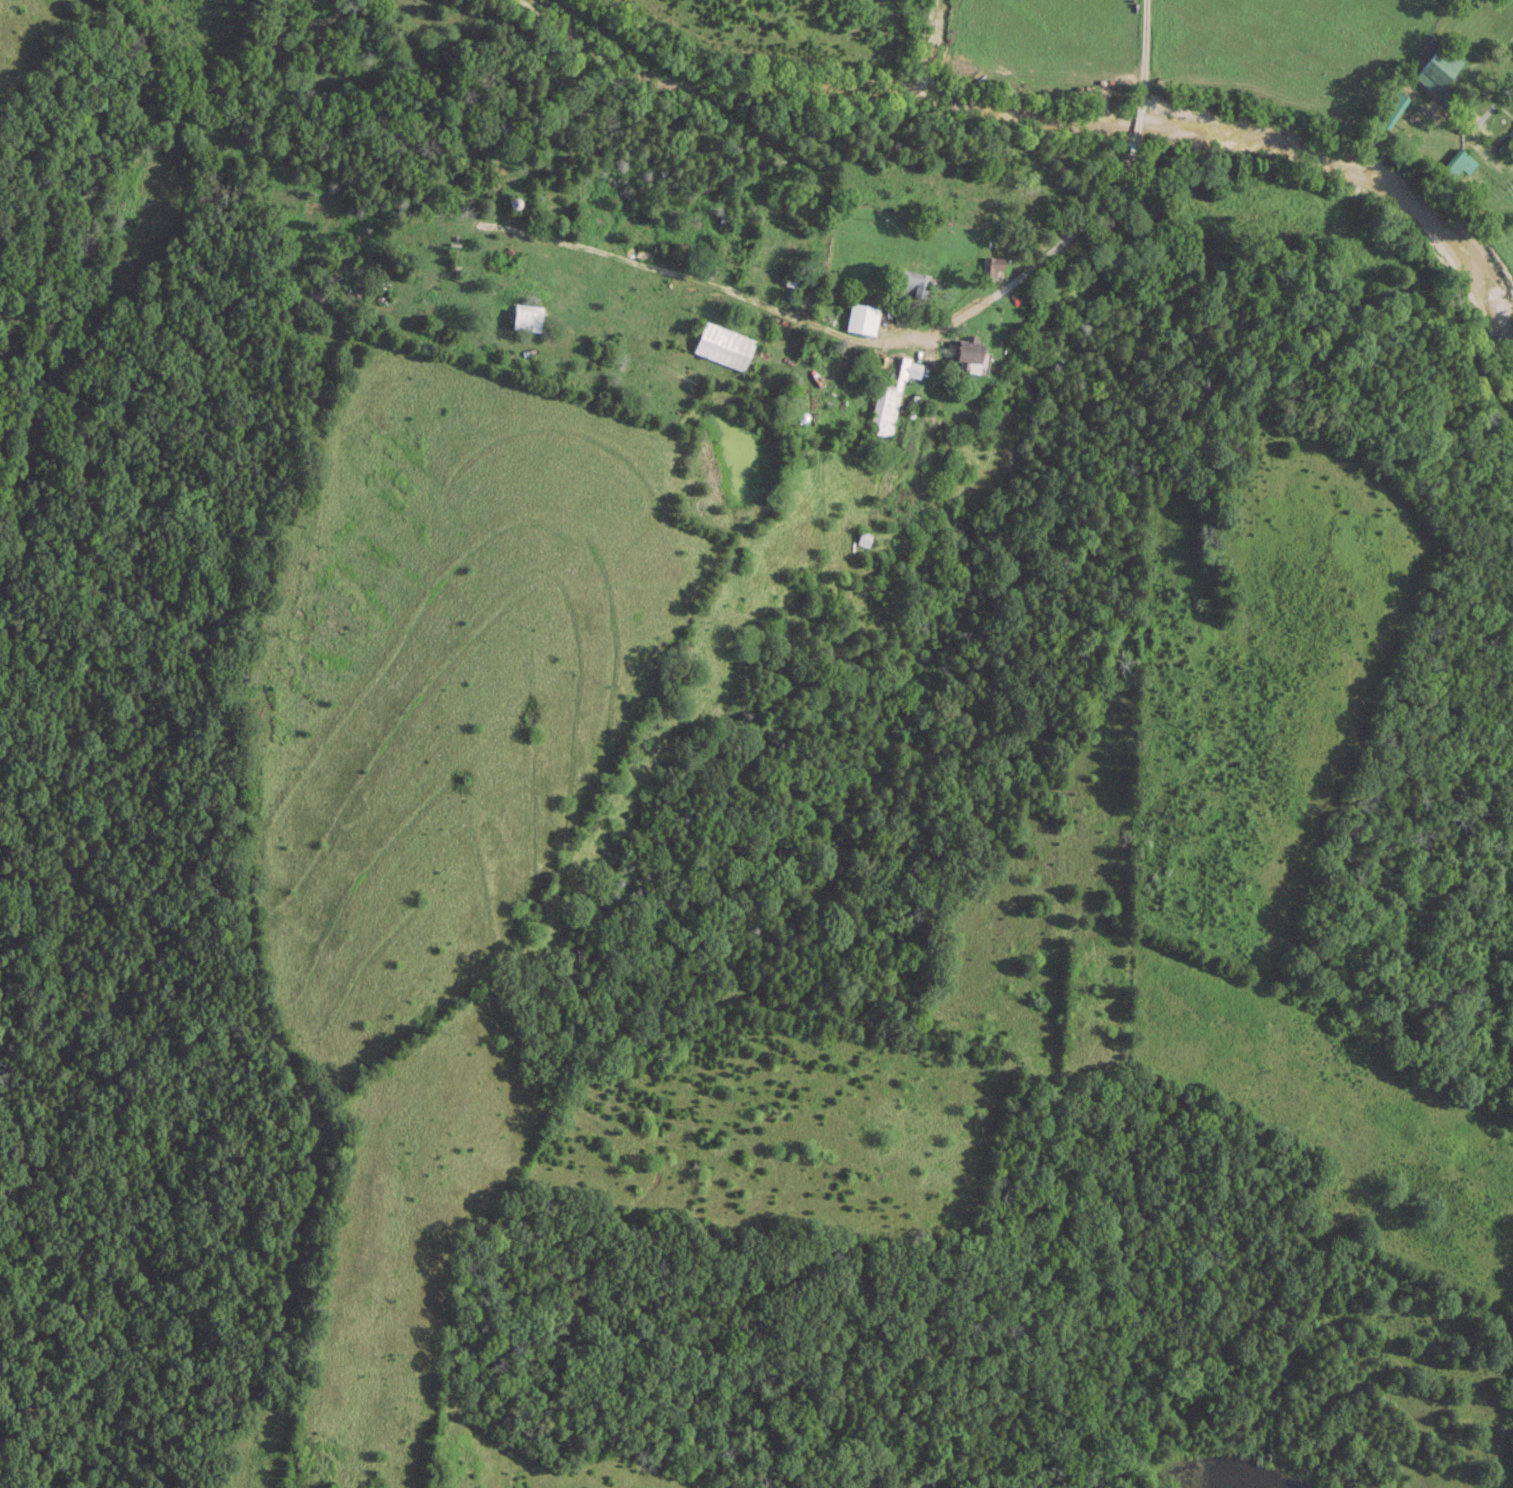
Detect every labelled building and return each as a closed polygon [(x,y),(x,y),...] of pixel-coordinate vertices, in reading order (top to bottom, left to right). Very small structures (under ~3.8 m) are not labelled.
[(1461,62),(1439,43),(1412,76),(1451,109),(1458,100),(1441,85),(1461,62)] [(1467,174),(1476,161),(1456,148),(1437,175),(1448,183),(1458,168),(1467,174)] [(997,258),(979,257),(978,277),(996,278),(997,258)] [(923,298),(927,275),(894,270),(891,293),(923,298)] [(515,329),(542,329),(542,303),(515,303),(515,329)] [(843,331),(871,335),(875,308),(847,304),(843,331)] [(742,371),(752,339),(702,322),(691,354),(742,371)] [(951,362),(974,364),(977,344),(953,341),(951,362)] [(868,434),(888,437),(901,376),(916,379),(920,362),(884,354),(868,434)] [(868,534),(857,531),(854,544),(865,547),(868,534)]
